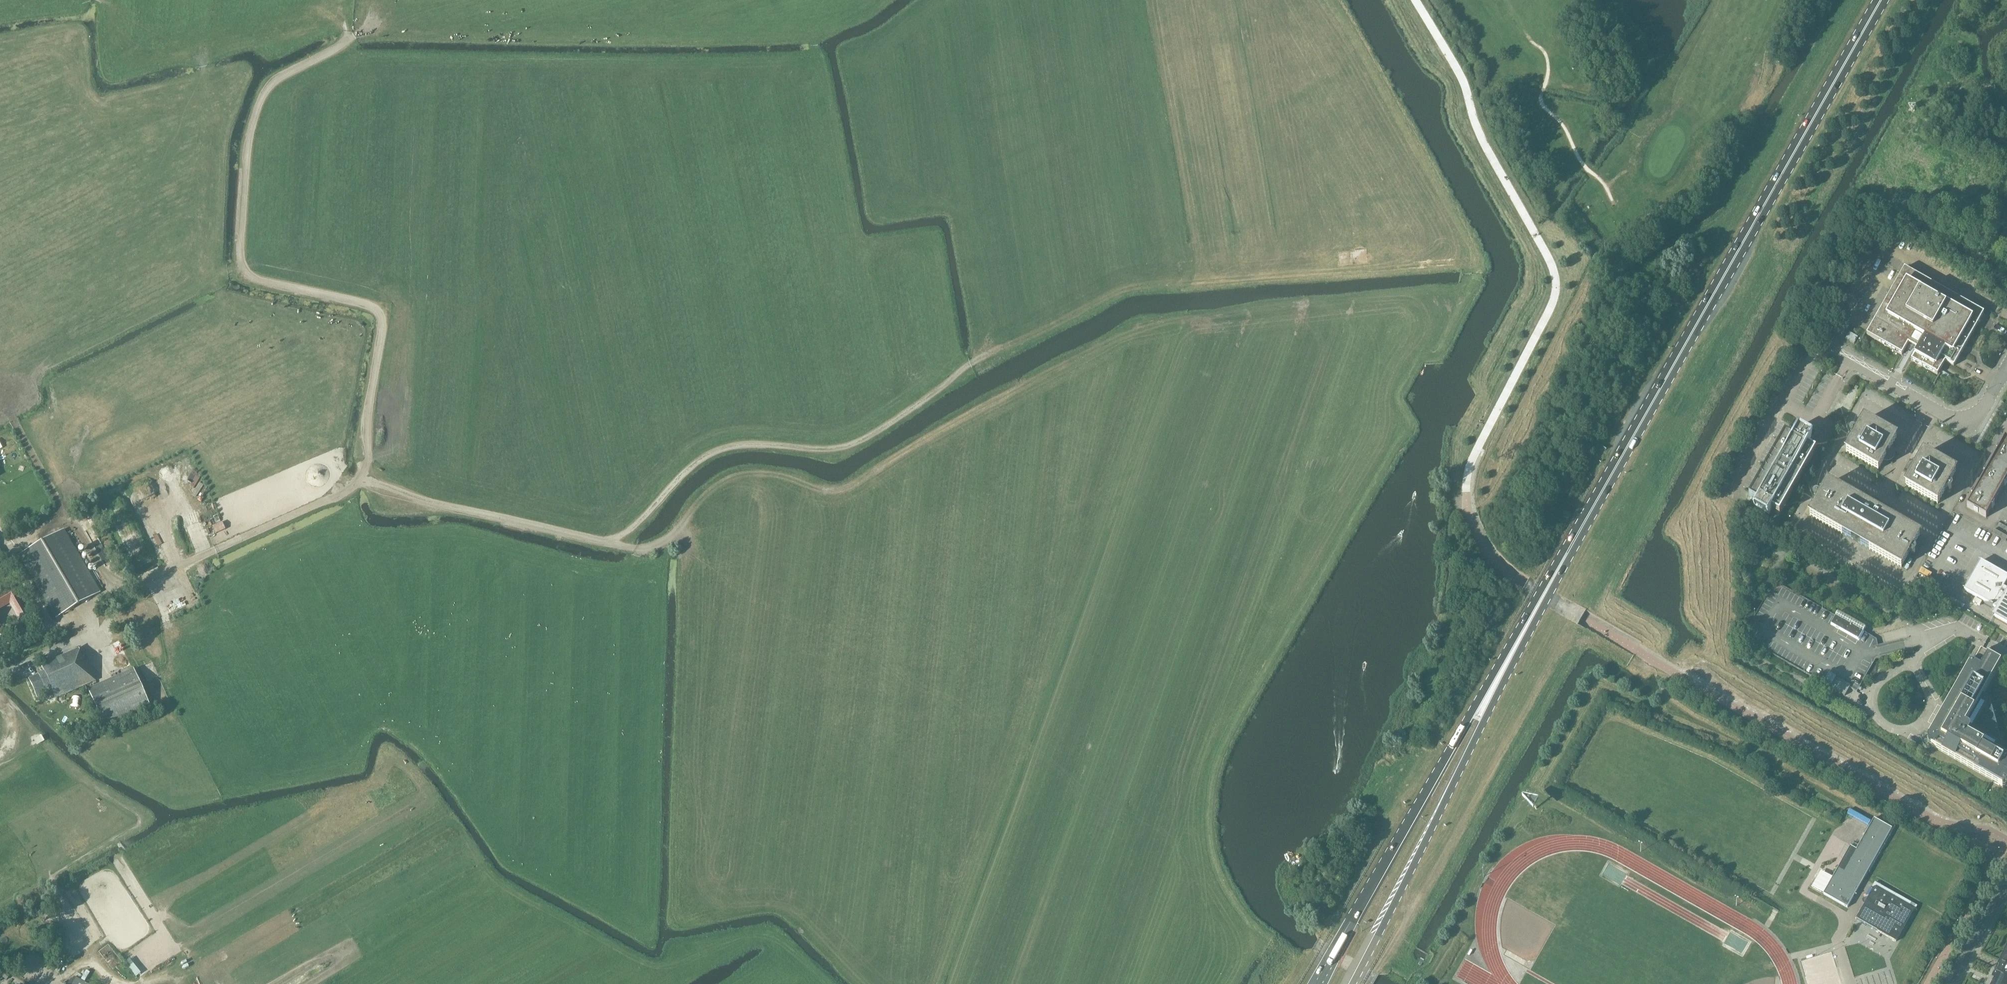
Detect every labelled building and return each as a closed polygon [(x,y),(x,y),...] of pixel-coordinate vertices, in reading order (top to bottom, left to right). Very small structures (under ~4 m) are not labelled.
[(1915,354),(1911,360),(1938,375),(1945,361),(1954,366),(1984,313),(1905,268),(1867,335),(1902,355),(1905,349),(1915,354)] [(1833,328),(1823,322),(1820,328),(1830,333),(1833,328)] [(1846,452),(1878,470),(1896,438),(1864,420),(1846,452)] [(1753,493),(1761,497),(1755,508),(1769,516),(1772,511),(1780,516),(1816,452),(1814,450),(1815,436),(1813,435),(1808,445),(1799,440),(1801,437),(1797,434),(1791,445),(1783,440),(1753,493)] [(1992,462),(2006,470),(2006,440),(2005,439),(1992,462)] [(1906,486),(1938,504),(1956,472),(1924,454),(1906,486)] [(1980,484),(1999,495),(2004,486),(2005,486),(2006,483),(2006,482),(2006,481),(2006,470),(1992,462),(1980,484)] [(1920,536),(1828,484),(1810,516),(1901,568),(1920,536)] [(1999,495),(1980,484),(1967,507),(1986,518),(1992,508),(1992,509),(1994,505),(1999,495)] [(56,619),(100,593),(64,530),(19,556),(56,619)] [(1981,562),(1964,590),(1983,601),(1982,602),(1993,608),(1993,607),(1997,609),(1993,616),(2006,624),(2006,577),(1981,562)] [(1770,590),(1747,630),(1751,643),(1831,688),(1830,688),(1845,697),(1849,688),(1857,693),(1876,660),(1878,646),(1876,640),(1863,632),(1866,628),(1838,612),(1836,617),(1783,586),(1770,590)] [(0,598),(0,610),(10,604),(12,603),(24,624),(32,619),(20,598),(15,601),(14,600),(12,596),(7,599),(5,595),(0,598)] [(44,674),(29,680),(37,699),(53,692),(56,699),(95,682),(85,658),(83,658),(79,649),(41,666),(44,674)] [(1928,741),(1928,742),(1929,744),(1930,745),(1931,746),(2002,786),(2004,787),(2005,787),(2006,786),(2006,785),(2006,758),(2005,757),(1998,731),(2003,730),(2000,720),(1995,721),(1987,690),(2001,664),(1981,653),(1974,665),(1973,665),(1972,664),(1971,664),(1970,665),(1969,666),(1964,676),(1960,674),(1932,724),(1935,726),(1929,737),(1928,739),(1928,741)] [(88,691),(105,728),(150,708),(134,671),(88,691)] [(1839,867),(1823,894),(1845,906),(1848,908),(1863,881),(1892,829),(1874,818),(1856,850),(1856,849),(1850,846),(1842,862),(1839,867)] [(1866,902),(1856,919),(1896,942),(1914,910),(1874,887),(1869,896),(1864,897),(1864,898),(1865,898),(1866,902)] [(1998,971),(1996,970),(1993,976),(1994,976),(1992,979),(1994,980),(1992,983),(2006,983),(2006,953),(1998,971)]
